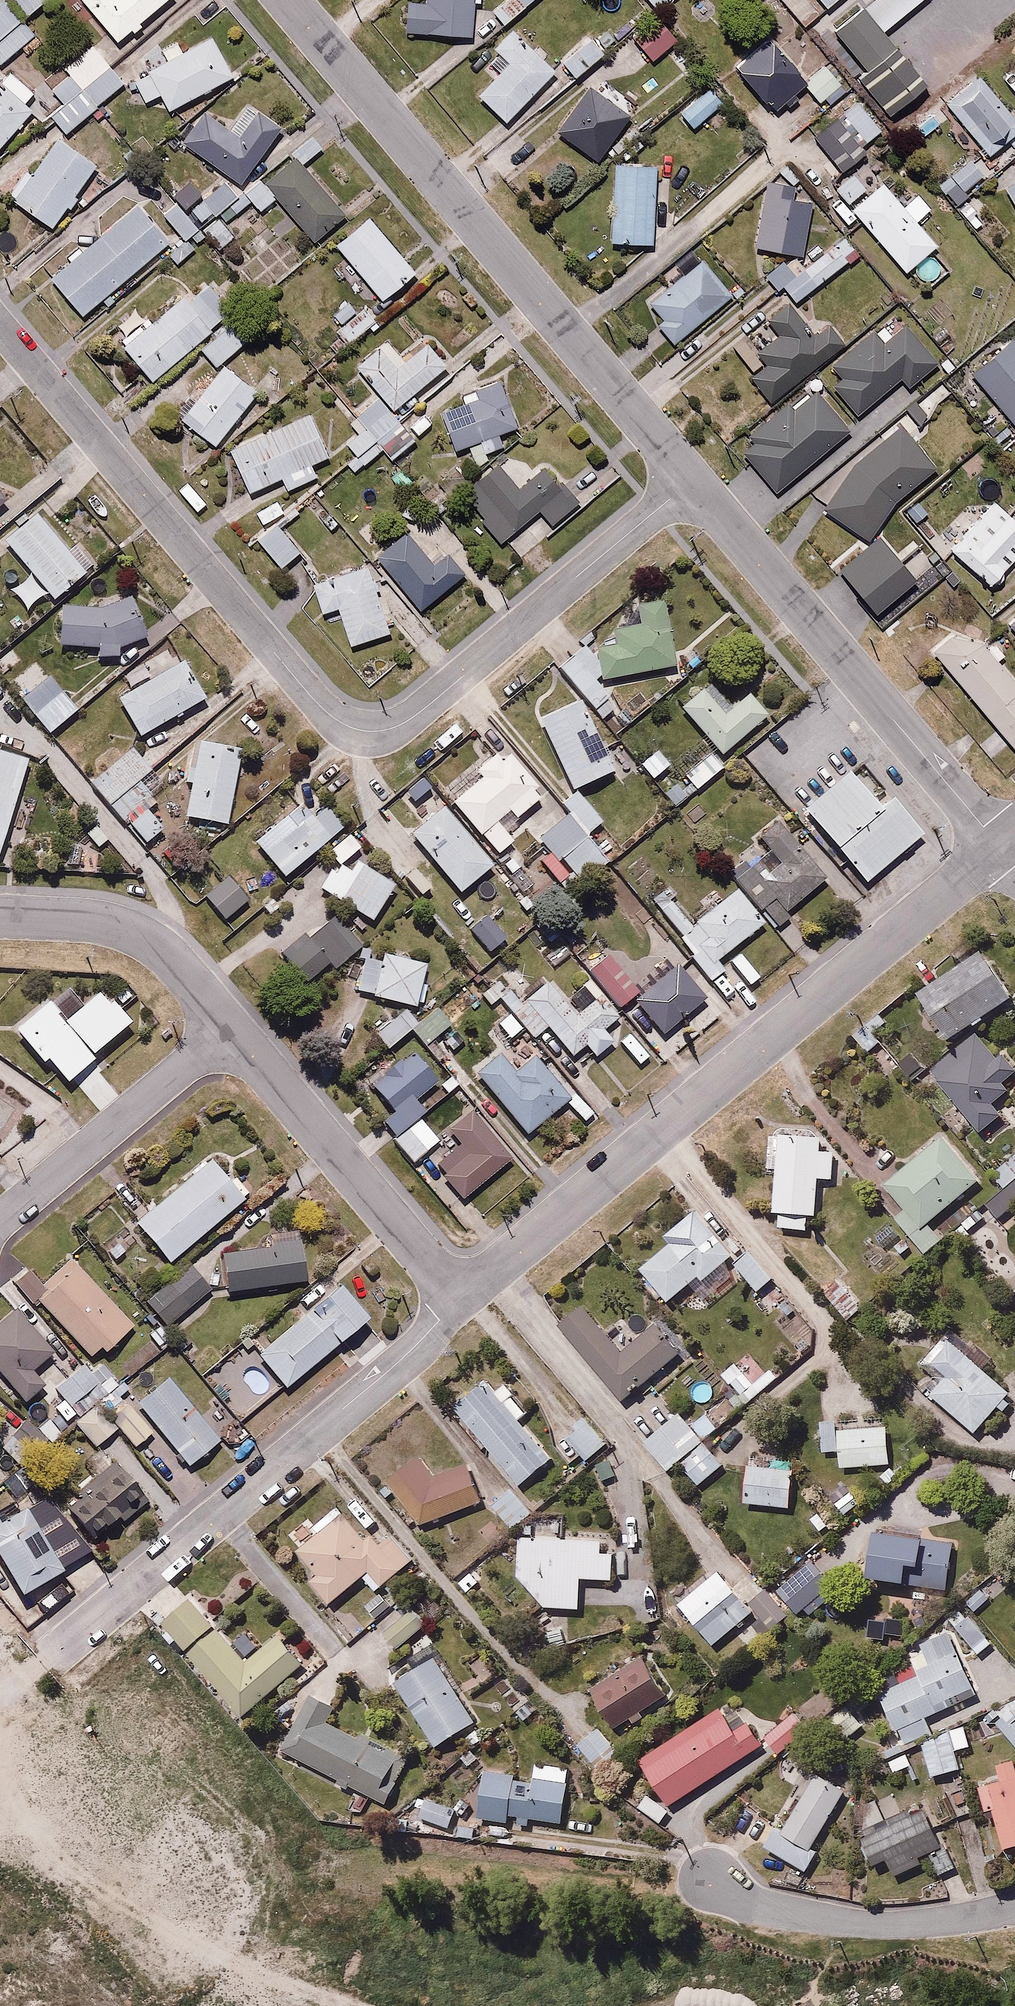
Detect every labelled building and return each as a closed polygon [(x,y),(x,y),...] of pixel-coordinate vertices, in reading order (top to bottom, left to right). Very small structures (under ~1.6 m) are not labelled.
[(11,0),(0,0),(0,58),(5,63),(40,31),(11,0)] [(29,13),(44,0),(18,0),(29,13)] [(119,39),(168,0),(89,0),(119,39)] [(470,33),(472,0),(406,0),(404,28),(470,33)] [(508,23),(534,0),(505,0),(495,9),(508,23)] [(655,9),(666,0),(647,0),(655,9)] [(811,0),(786,0),(803,20),(818,9),(811,0)] [(833,32),(865,72),(858,77),(889,117),(925,87),(882,33),(922,0),(873,0),(833,32)] [(681,34),(659,9),(609,54),(632,79),(681,34)] [(500,69),(478,95),(510,121),(548,74),(557,82),(568,68),(513,24),(495,46),(503,52),(494,63),(500,69)] [(860,69),(826,30),(819,36),(853,76),(860,69)] [(606,49),(592,32),(563,58),(577,75),(606,49)] [(179,38),(160,49),(167,61),(135,81),(148,102),(163,93),(172,108),(233,70),(211,33),(185,49),(179,38)] [(738,65),(773,106),(785,95),(791,102),(802,92),(796,86),(810,74),(774,33),(738,65)] [(65,129),(122,80),(110,65),(119,57),(99,34),(64,64),(71,73),(54,87),(65,100),(51,112),(65,129)] [(849,83),(828,61),(805,81),(826,104),(849,83)] [(14,68),(4,78),(0,74),(0,143),(34,109),(26,101),(36,91),(14,68)] [(945,98),(988,152),(1014,131),(1014,115),(980,71),(945,98)] [(642,130),(647,121),(591,81),(559,127),(600,157),(627,119),(642,130)] [(728,100),(713,81),(678,110),(693,128),(728,100)] [(862,142),(882,124),(855,92),(808,132),(842,171),(868,149),(862,142)] [(802,113),(785,128),(793,137),(823,111),(809,95),(796,106),(802,113)] [(280,123),(247,102),(231,127),(204,109),(184,141),(243,180),(280,123)] [(100,163),(59,133),(15,195),(56,225),(100,163)] [(278,194),(317,238),(348,211),(304,161),(322,144),(314,135),(248,194),(261,209),(278,194)] [(967,187),(989,168),(974,151),(937,183),(946,193),(961,180),(967,187)] [(660,159),(615,158),(612,239),(657,241),(660,159)] [(902,200),(867,160),(835,187),(906,270),(938,242),(920,221),(936,207),(918,186),(902,200)] [(229,224),(250,205),(226,177),(191,207),(203,221),(221,242),(235,231),(229,224)] [(1005,186),(1014,203),(1014,180),(1005,186)] [(766,186),(756,244),(805,252),(812,207),(793,203),(795,190),(766,186)] [(183,197),(165,212),(186,236),(203,221),(191,207),(183,197)] [(174,240),(140,201),(53,275),(86,314),(174,240)] [(368,218),(334,248),(353,270),(349,274),(358,284),(362,280),(380,301),(414,271),(368,218)] [(849,232),(783,289),(796,300),(862,251),(849,232)] [(662,316),(655,323),(676,346),(736,293),(692,245),(658,275),(666,283),(648,300),(662,316)] [(777,290),(792,275),(781,263),(766,278),(777,290)] [(199,344),(214,362),(258,325),(212,272),(125,346),(156,381),(199,344)] [(350,301),(335,314),(343,323),(338,328),(350,342),(378,317),(366,303),(358,310),(350,301)] [(808,329),(786,302),(743,337),(766,365),(750,378),(772,405),(843,347),(820,319),(808,329)] [(915,393),(945,367),(894,309),(819,374),(856,416),(901,377),(915,393)] [(407,357),(386,334),(356,362),(397,406),(448,358),(428,337),(407,357)] [(1012,334),(969,372),(1014,425),(1014,338),(1012,334)] [(257,389),(223,361),(180,413),(215,441),(257,389)] [(517,424),(502,375),(463,387),(466,398),(441,405),(453,446),(469,442),(475,461),(490,457),(487,447),(508,441),(504,428),(517,424)] [(775,493),(853,426),(813,380),(794,396),(790,392),(747,430),(756,440),(741,453),(775,493)] [(416,434),(379,394),(353,418),(362,427),(348,440),(359,451),(346,462),(355,472),(379,450),(388,460),(416,434)] [(311,409),(230,445),(248,487),(281,472),(287,487),(319,473),(313,460),(330,452),(311,409)] [(934,472),(899,427),(853,465),(822,511),(868,541),(895,503),(934,472)] [(498,461),(463,488),(503,540),(542,511),(554,526),(584,503),(548,456),(514,482),(498,461)] [(952,510),(934,488),(905,513),(924,535),(952,510)] [(948,552),(989,591),(1014,563),(1014,518),(996,501),(948,552)] [(39,510),(5,539),(54,597),(100,559),(82,538),(70,548),(39,510)] [(300,545),(278,518),(257,535),(280,562),(300,545)] [(413,526),(379,551),(421,608),(468,573),(446,542),(432,552),(413,526)] [(919,598),(950,571),(930,548),(911,565),(883,533),(843,567),(878,608),(907,583),(919,598)] [(391,631),(368,559),(311,577),(321,609),(340,603),(353,643),(391,631)] [(106,601),(60,600),(59,642),(99,643),(98,654),(119,655),(119,642),(147,632),(133,592),(106,601)] [(620,703),(597,677),(676,664),(665,597),(641,602),(644,620),(614,625),(617,639),(589,643),(560,669),(603,718),(620,703)] [(935,658),(1014,748),(1014,680),(967,621),(935,658)] [(140,734),(207,693),(183,654),(116,695),(140,734)] [(80,705),(51,671),(21,696),(50,731),(80,705)] [(705,684),(682,703),(722,752),(772,711),(754,689),(727,711),(705,684)] [(582,696),(541,713),(573,787),(613,770),(582,696)] [(537,860),(565,892),(607,856),(589,835),(560,801),(505,737),(474,764),(482,773),(453,798),(500,851),(524,830),(545,853),(537,860)] [(110,802),(152,766),(132,742),(90,778),(110,802)] [(241,749),(200,743),(189,822),(230,828),(241,749)] [(32,754),(0,744),(0,856),(32,754)] [(699,790),(726,765),(709,748),(683,772),(699,790)] [(150,807),(172,789),(152,766),(110,802),(145,843),(165,825),(150,807)] [(881,814),(845,773),(802,811),(867,885),(922,838),(893,804),(881,814)] [(287,874),(346,823),(313,785),(270,823),(281,836),(266,850),(287,874)] [(576,788),(560,801),(589,835),(605,821),(576,788)] [(446,805),(414,831),(461,889),(494,863),(446,805)] [(826,876),(779,818),(726,862),(773,920),(826,876)] [(364,846),(350,828),(325,847),(334,859),(319,883),(374,919),(399,880),(356,852),(364,846)] [(225,919),(251,899),(230,872),(205,892),(225,919)] [(720,957),(765,921),(737,886),(723,898),(716,888),(699,902),(705,910),(694,919),(671,890),(652,906),(712,981),(729,967),(720,957)] [(487,914),(469,929),(489,953),(507,937),(487,914)] [(664,1031),(706,998),(670,953),(634,981),(606,946),(584,964),(596,979),(620,1008),(635,996),(664,1031)] [(418,1005),(425,961),(365,950),(357,994),(418,1005)] [(946,1042),(1010,999),(980,953),(916,996),(946,1042)] [(516,965),(491,985),(534,1038),(549,1026),(573,1056),(588,1044),(597,1055),(616,1040),(606,1028),(624,1014),(620,1008),(596,979),(570,1000),(550,975),(534,987),(516,965)] [(69,1077),(135,1017),(102,982),(67,1014),(49,994),(14,1026),(44,1059),(48,1056),(69,1077)] [(453,1021),(438,1005),(419,1022),(411,1028),(440,1061),(454,1049),(440,1033),(453,1021)] [(411,1028),(419,1022),(406,1007),(375,1034),(388,1049),(411,1028)] [(930,1071),(979,1136),(1002,1119),(994,1108),(1014,1093),(1008,1085),(1014,1079),(1014,1071),(1002,1053),(994,1059),(977,1036),(930,1071)] [(439,1079),(413,1048),(372,1082),(392,1106),(380,1116),(396,1135),(420,1115),(427,1109),(418,1097),(439,1079)] [(499,1052),(477,1070),(527,1132),(575,1094),(541,1052),(516,1073),(499,1052)] [(513,1156),(472,1107),(449,1126),(462,1142),(436,1164),(463,1197),(513,1156)] [(441,1140),(420,1115),(396,1135),(418,1160),(441,1140)] [(945,1127),(882,1171),(906,1206),(897,1212),(925,1253),(946,1238),(931,1216),(982,1180),(945,1127)] [(823,1147),(823,1133),(767,1134),(768,1167),(777,1166),(778,1231),(811,1230),(810,1214),(823,1214),(822,1176),(833,1176),(833,1147),(823,1147)] [(1014,1206),(1014,1151),(995,1169),(1007,1183),(985,1202),(1000,1219),(1014,1206)] [(152,1262),(230,1196),(197,1156),(118,1222),(152,1262)] [(763,1292),(779,1279),(732,1223),(718,1235),(695,1208),(663,1235),(671,1245),(642,1270),(669,1302),(700,1277),(703,1281),(733,1256),(763,1292)] [(284,1242),(205,1254),(211,1296),(290,1285),(284,1242)] [(136,1323),(70,1252),(43,1278),(31,1265),(11,1283),(33,1307),(40,1301),(96,1361),(136,1323)] [(151,1327),(199,1296),(181,1269),(133,1300),(151,1327)] [(373,1314),(336,1270),(306,1294),(315,1305),(256,1352),(285,1387),(373,1314)] [(622,1404),(684,1353),(657,1320),(628,1343),(589,1296),(556,1322),(622,1404)] [(16,1306),(0,1319),(0,1370),(28,1403),(50,1384),(36,1368),(55,1352),(16,1306)] [(1014,1389),(948,1330),(926,1355),(949,1376),(933,1393),(976,1432),(1014,1389)] [(120,1392),(85,1357),(55,1387),(83,1416),(76,1423),(100,1448),(118,1430),(135,1446),(154,1428),(120,1392)] [(738,1358),(721,1373),(749,1405),(766,1391),(738,1358)] [(171,1374),(138,1399),(191,1467),(223,1442),(171,1374)] [(533,1412),(507,1380),(497,1389),(488,1378),(457,1404),(523,1483),(554,1457),(523,1420),(533,1412)] [(670,1472),(720,1429),(710,1417),(698,1428),(683,1410),(664,1426),(645,1404),(626,1421),(670,1472)] [(588,1412),(565,1432),(588,1459),(611,1440),(588,1412)] [(840,1451),(842,1466),(892,1461),(888,1422),(844,1426),(843,1416),(822,1418),(826,1452),(840,1451)] [(703,1486),(727,1464),(707,1442),(682,1464),(703,1486)] [(427,1456),(392,1477),(424,1530),(486,1493),(462,1452),(435,1468),(427,1456)] [(149,1498),(117,1455),(63,1497),(95,1539),(149,1498)] [(749,1462),(744,1501),(795,1506),(799,1468),(749,1462)] [(516,1484),(495,1503),(515,1525),(536,1507),(516,1484)] [(868,1500),(854,1484),(834,1501),(848,1517),(868,1500)] [(309,1520),(291,1535),(321,1571),(308,1582),(330,1607),(367,1576),(379,1590),(384,1586),(398,1602),(411,1590),(396,1572),(417,1554),(388,1519),(367,1537),(341,1506),(316,1527),(309,1520)] [(17,1601),(59,1579),(23,1515),(4,1526),(0,1518),(0,1570),(17,1601)] [(956,1535),(877,1526),(871,1580),(926,1586),(925,1596),(949,1598),(956,1535)] [(521,1531),(520,1573),(547,1606),(585,1606),(585,1578),(618,1578),(618,1545),(606,1545),(606,1532),(521,1531)] [(845,1586),(817,1556),(782,1589),(810,1619),(845,1586)] [(757,1608),(719,1565),(681,1598),(718,1642),(757,1608)] [(196,1595),(165,1621),(247,1716),(308,1664),(280,1631),(249,1657),(196,1595)] [(962,1604),(949,1616),(977,1647),(991,1635),(962,1604)] [(431,1624),(415,1606),(386,1632),(402,1650),(431,1624)] [(930,1715),(978,1694),(949,1630),(921,1642),(926,1653),(915,1658),(922,1673),(884,1690),(908,1743),(937,1729),(930,1715)] [(673,1691),(646,1651),(594,1687),(621,1727),(673,1691)] [(436,1652),(395,1678),(437,1744),(478,1718),(436,1652)] [(313,1687),(283,1748),(390,1801),(411,1757),(331,1718),(340,1700),(313,1687)] [(990,1714),(1014,1742),(1014,1693),(1014,1692),(990,1714)] [(672,1803),(764,1743),(734,1695),(641,1755),(672,1803)] [(844,1744),(865,1722),(845,1702),(824,1725),(844,1744)] [(812,1724),(797,1708),(770,1734),(786,1750),(812,1724)] [(602,1725),(582,1742),(605,1769),(625,1752),(602,1725)] [(972,1744),(966,1725),(928,1736),(939,1772),(963,1765),(958,1748),(972,1744)] [(991,1811),(1001,1850),(1014,1846),(1014,1767),(1013,1760),(994,1765),(997,1775),(976,1781),(984,1811),(991,1811)] [(567,1822),(573,1765),(536,1761),(535,1774),(484,1770),(480,1817),(510,1820),(510,1814),(520,1815),(520,1824),(534,1826),(535,1819),(567,1822)] [(850,1791),(818,1770),(768,1844),(806,1871),(822,1847),(815,1842),(850,1791)] [(430,1790),(420,1814),(450,1827),(460,1803),(430,1790)] [(672,1808),(649,1791),(640,1805),(663,1821),(672,1808)] [(861,1832),(876,1864),(890,1857),(899,1875),(926,1862),(922,1853),(941,1844),(921,1801),(903,1810),(895,1794),(859,1811),(867,1829),(861,1832)]
